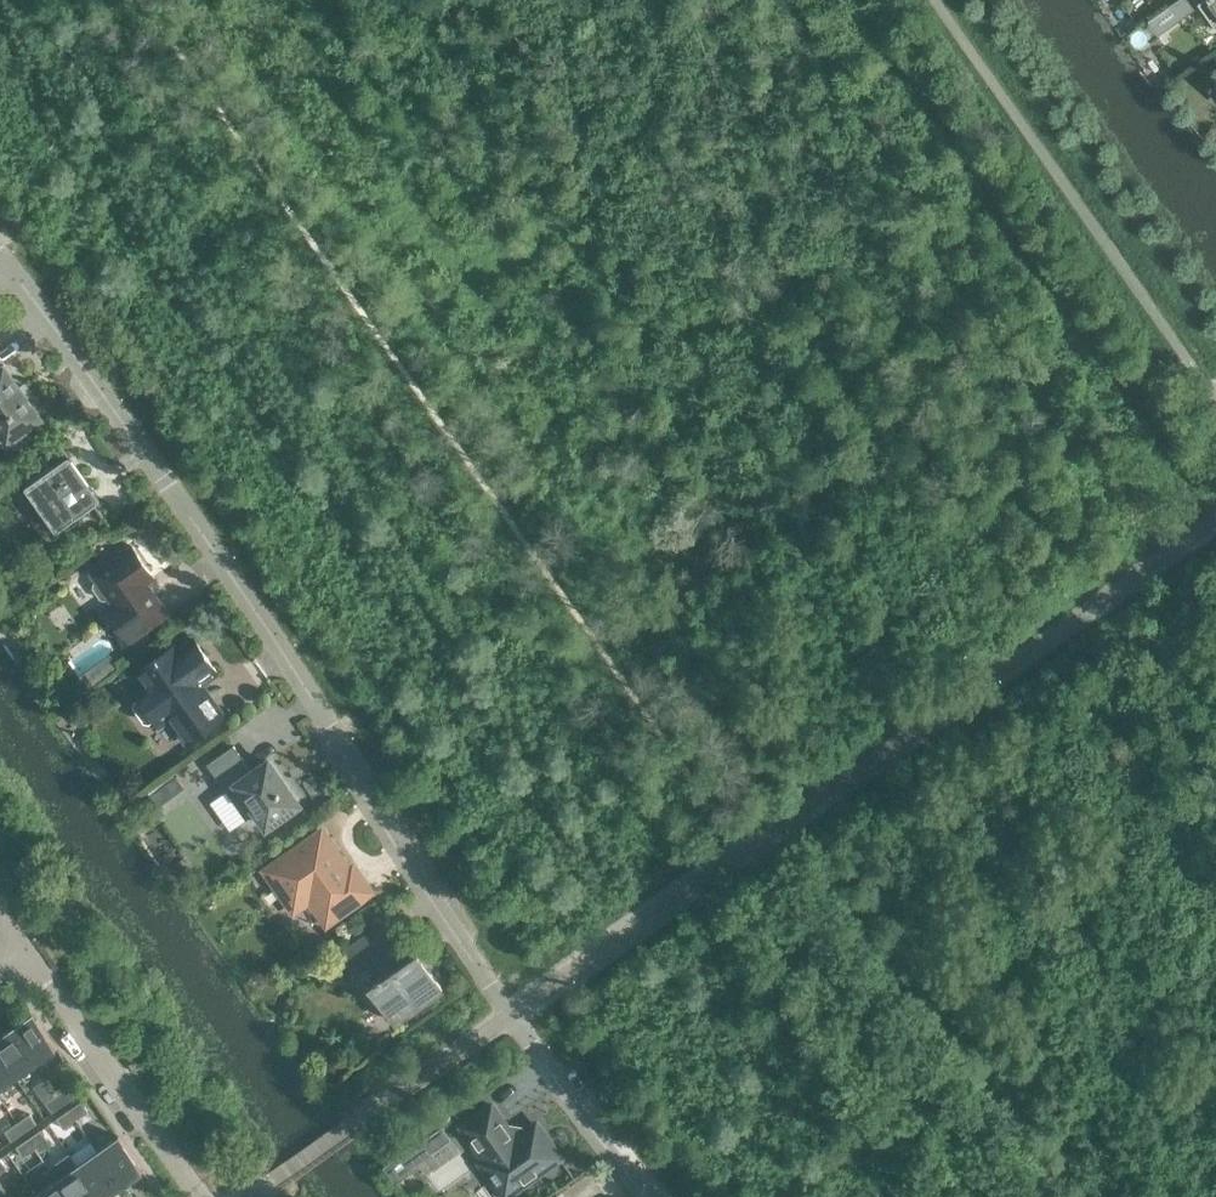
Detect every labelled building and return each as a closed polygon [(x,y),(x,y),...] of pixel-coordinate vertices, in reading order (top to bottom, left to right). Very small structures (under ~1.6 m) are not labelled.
[(1152,16),(1162,30),(1192,9),(1185,0),(1176,0),(1152,16)] [(1194,6),(1214,34),(1215,32),(1215,0),(1203,0),(1194,6)] [(43,419),(5,365),(0,368),(0,434),(7,444),(43,419)] [(52,469),(42,455),(23,469),(33,483),(26,487),(56,531),(93,505),(103,519),(104,518),(95,505),(99,501),(100,501),(100,500),(100,499),(98,496),(100,494),(95,488),(93,489),(91,487),(59,443),(58,444),(68,458),(52,469)] [(128,642),(168,614),(142,578),(150,572),(132,546),(93,574),(98,582),(94,584),(94,588),(101,599),(106,600),(109,598),(114,605),(106,610),(128,642)] [(43,558),(30,567),(39,578),(51,569),(43,558)] [(199,686),(218,672),(195,640),(177,652),(174,647),(138,672),(147,685),(135,693),(140,700),(136,702),(136,707),(146,721),(150,721),(154,719),(158,726),(170,717),(188,743),(224,718),(205,691),(203,692),(199,686)] [(88,689),(118,668),(110,656),(80,678),(88,689)] [(234,746),(208,765),(227,791),(210,803),(229,831),(246,819),(246,820),(256,813),(267,828),(299,805),(268,761),(251,773),(243,761),(244,760),(243,759),(242,760),(233,748),(235,747),(234,746)] [(166,787),(150,799),(158,811),(175,799),(166,787)] [(371,893),(353,867),(349,870),(322,832),(266,871),(294,911),(310,900),(327,923),(371,893)] [(380,977),(378,978),(377,979),(379,981),(370,987),(395,1023),(443,989),(429,970),(431,969),(418,951),(408,958),(394,938),(391,940),(381,926),(345,952),(356,967),(367,959),(380,977)] [(33,1014),(24,1020),(12,1029),(36,1063),(57,1048),(33,1014)] [(12,1029),(0,1037),(0,1055),(16,1077),(36,1063),(12,1029)] [(0,1055),(0,1088),(16,1077),(0,1055)] [(70,1086),(58,1094),(65,1104),(77,1095),(70,1086)] [(65,1104),(58,1094),(45,1103),(52,1113),(65,1104)] [(88,1111),(81,1101),(69,1110),(76,1120),(88,1111)] [(522,1135),(511,1133),(492,1106),(463,1126),(486,1160),(482,1163),(505,1196),(525,1183),(527,1185),(542,1175),(540,1172),(560,1158),(536,1124),(522,1135)] [(76,1120),(69,1110),(57,1119),(63,1129),(76,1120)] [(30,1114),(17,1123),(24,1133),(37,1124),(30,1114)] [(24,1133),(17,1123),(5,1132),(12,1142),(24,1133)] [(453,1140),(443,1126),(424,1139),(434,1153),(453,1140)] [(48,1140),(41,1130),(29,1139),(35,1149),(48,1140)] [(119,1137),(98,1151),(122,1186),(143,1171),(119,1137)] [(394,1180),(433,1152),(423,1138),(384,1166),(394,1180)] [(35,1149),(29,1139),(16,1147),(23,1157),(35,1149)] [(98,1151),(78,1166),(100,1196),(106,1196),(122,1186),(98,1151)] [(78,1166),(58,1180),(70,1196),(100,1196),(78,1166)] [(58,1180),(37,1194),(39,1196),(70,1196),(58,1180)]
